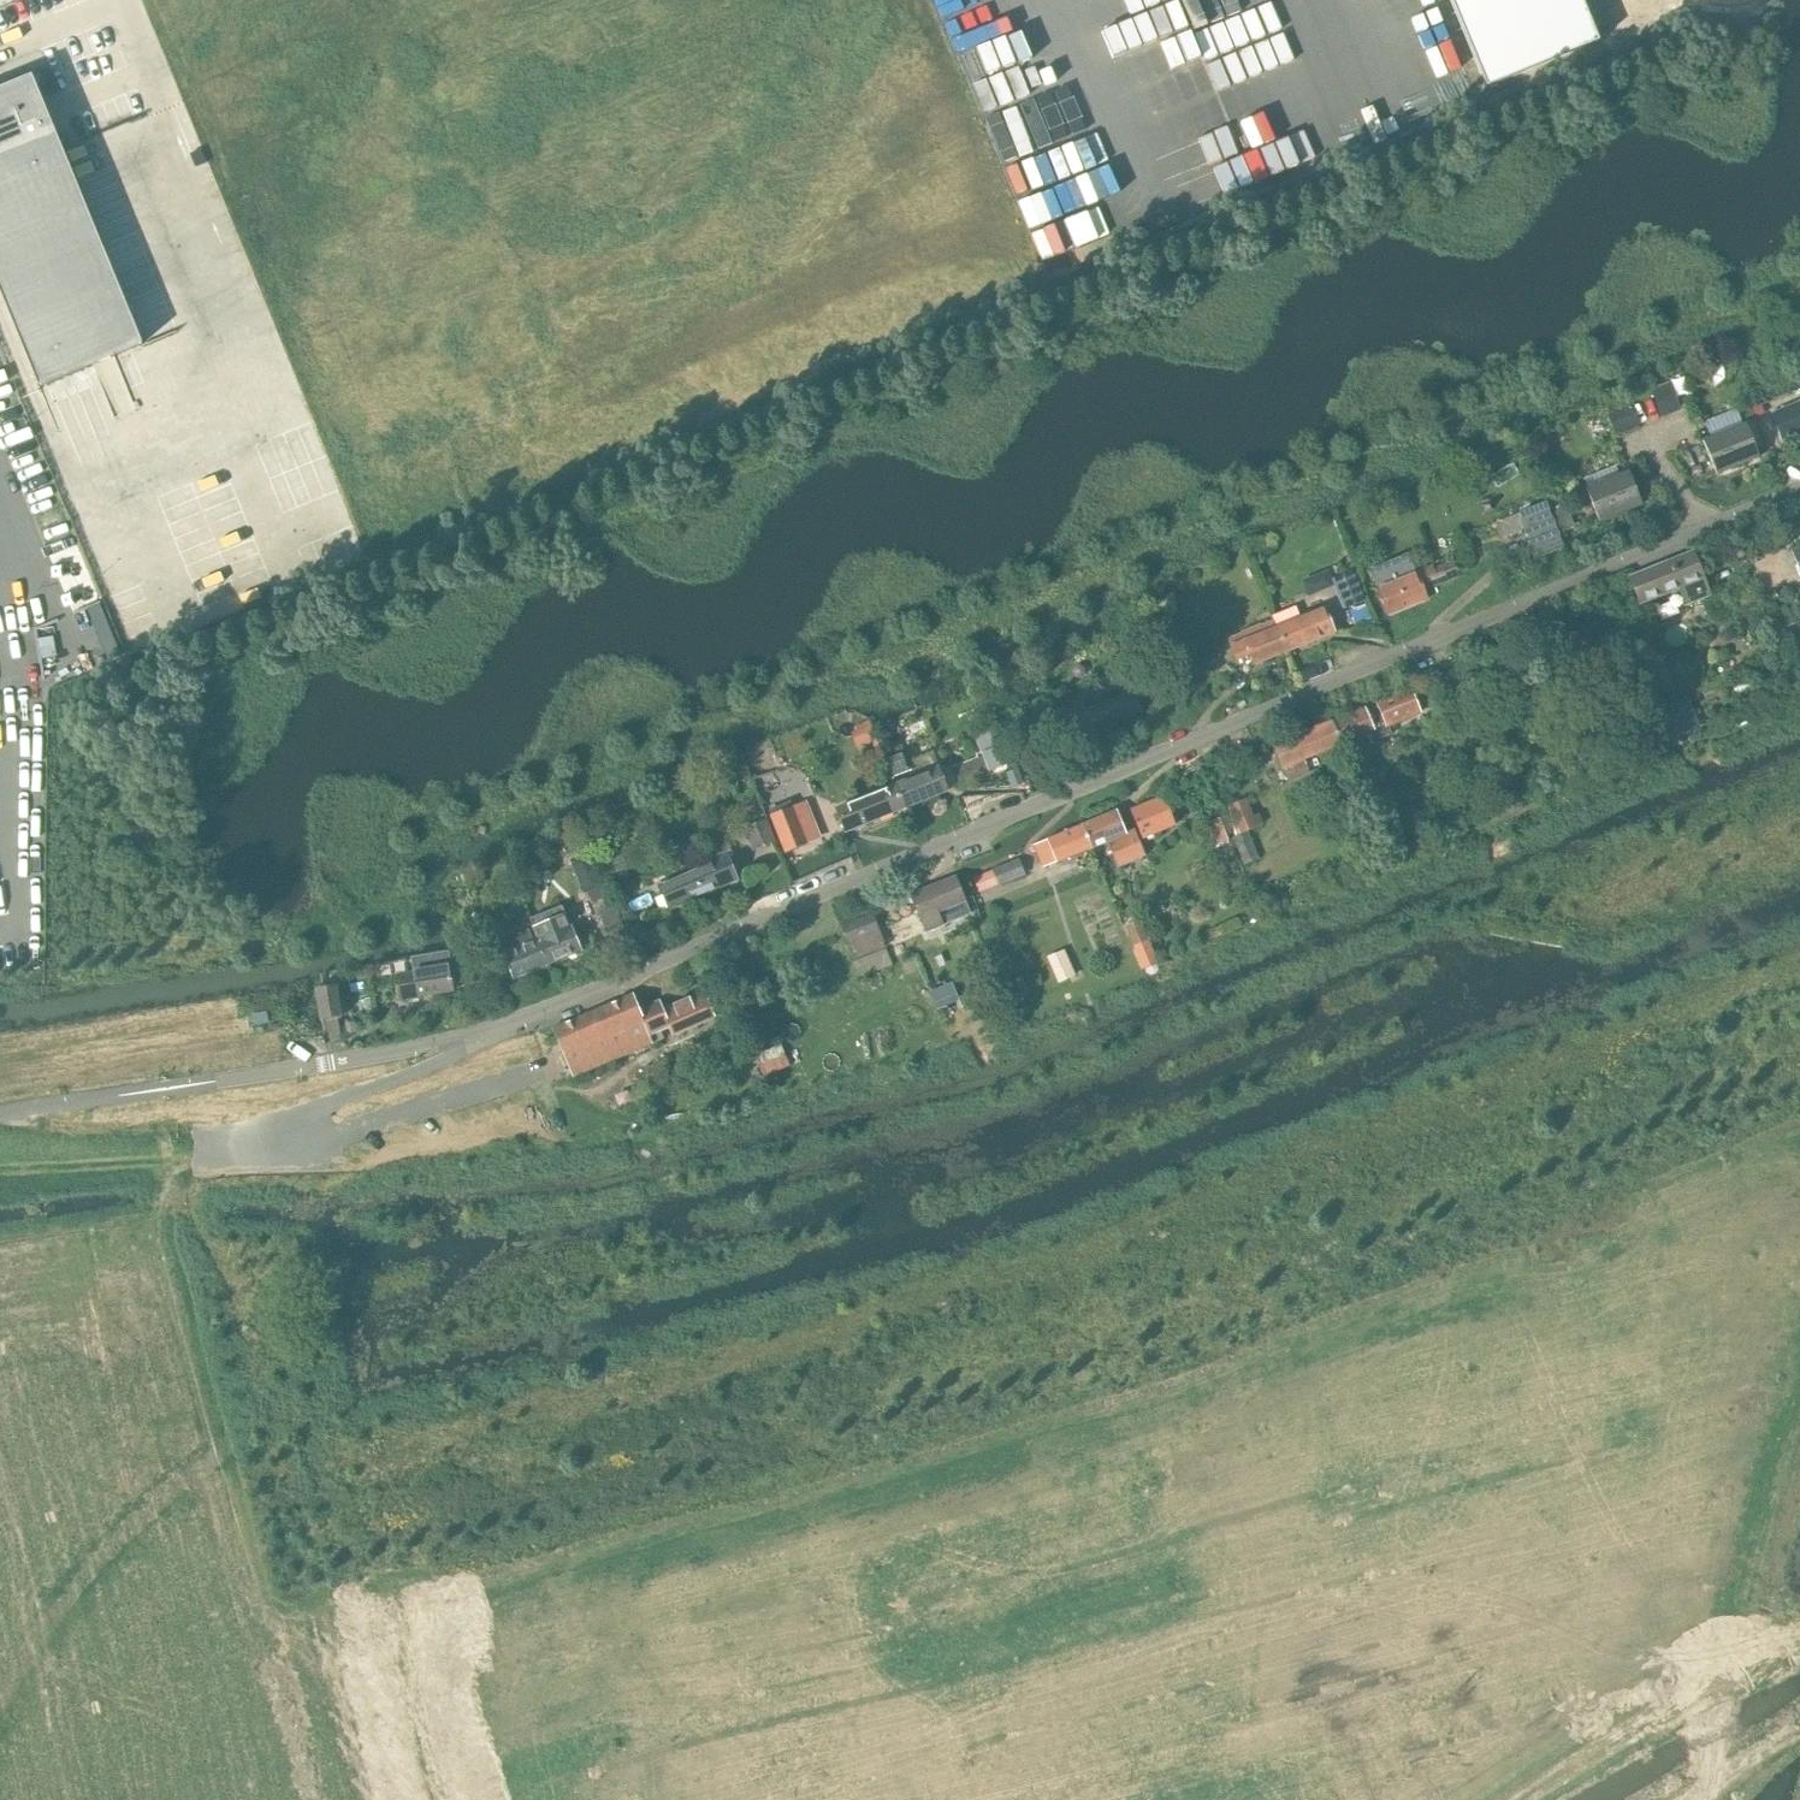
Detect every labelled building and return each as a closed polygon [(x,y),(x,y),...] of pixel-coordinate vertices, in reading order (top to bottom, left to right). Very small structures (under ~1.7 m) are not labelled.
[(1486,86),(1598,40),(1582,0),(1451,0),(1486,86)] [(0,88),(0,290),(40,387),(143,344),(60,142),(68,139),(65,132),(57,136),(32,75),(24,78),(22,73),(10,78),(12,83),(0,88)] [(1671,384),(1652,392),(1654,396),(1662,416),(1681,408),(1671,384)] [(1639,425),(1631,404),(1625,407),(1622,399),(1610,404),(1613,413),(1607,415),(1615,434),(1639,425)] [(1783,437),(1799,430),(1799,405),(1774,416),(1783,437)] [(1746,422),(1703,440),(1717,474),(1760,456),(1746,422)] [(1629,471),(1586,488),(1600,522),(1642,504),(1629,471)] [(1546,502),(1518,513),(1530,541),(1527,542),(1534,559),(1565,547),(1546,502)] [(1799,573),(1799,543),(1790,547),(1799,573)] [(1632,577),(1642,604),(1681,589),(1688,605),(1711,596),(1693,551),(1632,577)] [(1379,591),(1389,614),(1427,598),(1424,589),(1440,582),(1459,574),(1454,560),(1417,574),(1408,553),(1370,569),(1379,591)] [(1365,599),(1354,572),(1333,581),(1344,607),(1365,599)] [(1296,605),(1274,614),(1279,628),(1289,652),(1321,639),(1335,633),(1332,624),(1326,609),(1301,619),(1296,605)] [(1783,616),(1787,626),(1799,620),(1799,618),(1797,610),(1783,616)] [(1242,632),(1229,638),(1232,647),(1237,661),(1250,656),(1255,666),(1289,652),(1279,628),(1277,629),(1274,620),(1262,624),(1261,623),(1241,631),(1242,632)] [(1458,672),(1443,678),(1449,694),(1464,687),(1458,672)] [(1133,691),(1109,701),(1101,704),(1111,727),(1143,714),(1133,691)] [(1366,710),(1335,723),(1343,746),(1350,764),(1382,752),(1379,743),(1377,738),(1391,733),(1392,733),(1390,728),(1422,715),(1412,692),(1378,705),(1380,709),(1367,714),(1366,710)] [(986,754),(994,772),(1020,762),(1004,723),(986,730),(994,750),(986,754)] [(1335,723),(1275,746),(1289,780),(1308,772),(1304,761),(1343,746),(1335,723)] [(895,787),(904,810),(948,792),(938,770),(940,769),(933,751),(902,762),(910,781),(895,787)] [(1504,771),(1491,776),(1496,789),(1509,784),(1504,771)] [(847,834),(904,810),(895,787),(836,811),(847,834)] [(1228,821),(1245,864),(1259,858),(1248,830),(1263,824),(1259,813),(1254,815),(1246,797),(1228,804),(1234,818),(1228,821)] [(1148,815),(1140,818),(1145,828),(1148,837),(1169,828),(1168,827),(1174,824),(1171,816),(1167,806),(1148,815)] [(1084,825),(1092,846),(1093,848),(1109,842),(1112,849),(1138,840),(1134,830),(1126,833),(1116,811),(1084,825)] [(792,859),(794,858),(793,856),(807,851),(808,852),(811,851),(795,815),(776,822),(792,859)] [(754,853),(771,846),(778,843),(769,820),(744,831),(754,853)] [(1093,848),(1092,846),(1084,825),(1036,844),(1045,867),(1093,848)] [(480,826),(478,833),(485,836),(488,829),(480,826)] [(670,912),(739,882),(729,858),(734,857),(729,844),(709,852),(713,862),(659,885),(670,912)] [(994,869),(973,877),(979,891),(999,884),(999,885),(1027,874),(1020,859),(994,869)] [(962,875),(913,895),(919,911),(913,914),(916,921),(922,919),(965,901),(968,909),(974,906),(962,875)] [(561,906),(530,918),(533,926),(538,939),(549,965),(581,952),(576,939),(574,934),(571,926),(569,927),(563,913),(561,906)] [(626,935),(616,908),(600,914),(610,941),(626,935)] [(873,914),(842,925),(849,943),(855,958),(886,946),(880,930),(878,926),(873,914)] [(1123,927),(1131,947),(1146,941),(1139,921),(1123,927)] [(515,979),(549,965),(538,939),(534,941),(529,929),(500,941),(515,979)] [(1047,957),(1058,982),(1075,975),(1064,949),(1047,957)] [(413,973),(395,976),(399,1001),(399,1002),(455,992),(453,976),(451,967),(448,951),(411,958),(413,973)] [(459,965),(451,967),(453,976),(460,975),(459,965)] [(341,1018),(340,1012),(336,986),(317,990),(321,1021),(341,1018)] [(641,1011),(654,1043),(665,1038),(661,1030),(671,1027),(674,1035),(715,1017),(706,993),(665,1010),(662,1002),(641,1011)] [(654,1043),(641,1011),(634,994),(554,1028),(573,1077),(654,1043)] [(674,1075),(668,1059),(642,1069),(649,1086),(674,1075)]
